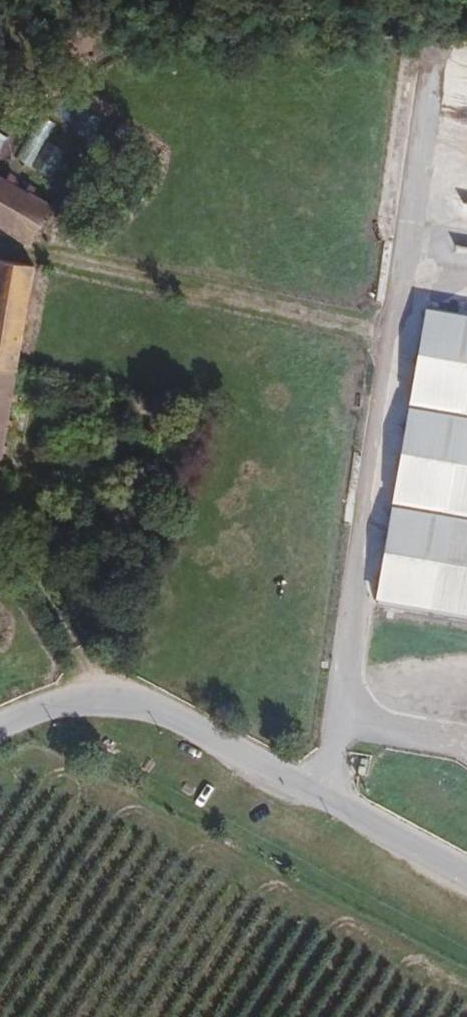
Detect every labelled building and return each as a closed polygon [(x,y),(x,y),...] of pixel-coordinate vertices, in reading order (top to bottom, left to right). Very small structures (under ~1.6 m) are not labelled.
[(444,122),(432,208),(466,213),(466,125),(444,122)] [(32,252),(57,206),(0,175),(0,234),(32,252)] [(3,479),(35,268),(24,266),(0,263),(0,478),(3,479)] [(373,598),(466,619),(466,316),(424,309),(373,598)]
